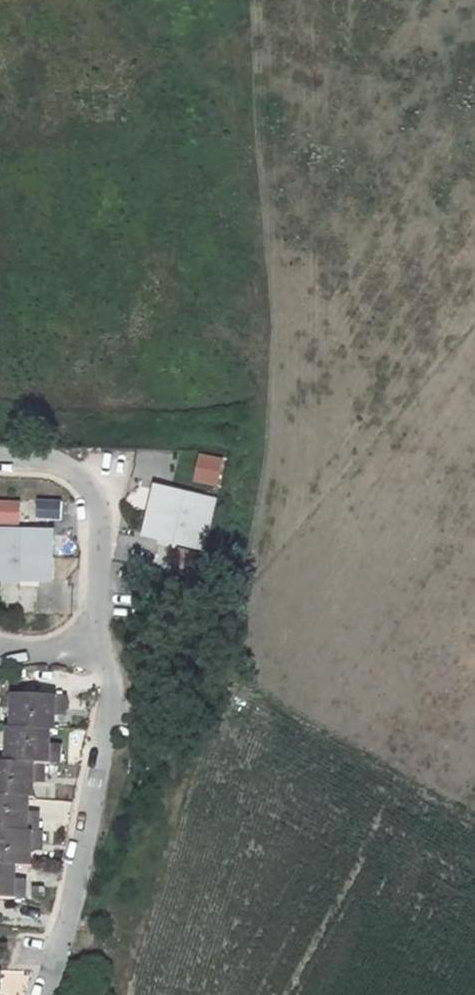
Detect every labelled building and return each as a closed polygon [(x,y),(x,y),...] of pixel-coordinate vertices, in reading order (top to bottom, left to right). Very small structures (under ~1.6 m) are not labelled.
[(221,487),(224,459),(200,456),(197,484),(221,487)] [(201,499),(155,488),(144,533),(191,543),(192,540),(201,543),(210,504),(201,502),(201,499)] [(212,497),(203,495),(201,499),(201,502),(210,504),(212,497)] [(37,501),(38,521),(64,519),(63,499),(37,501)] [(22,525),(23,501),(0,501),(0,524),(22,525)] [(48,578),(49,532),(1,531),(1,534),(0,534),(0,577),(48,578)] [(191,543),(190,547),(199,550),(201,543),(192,540),(191,543)] [(199,579),(201,551),(178,549),(176,577),(199,579)] [(20,688),(16,724),(49,729),(53,729),(56,707),(69,709),(71,695),(20,688)] [(10,723),(8,758),(45,763),(56,764),(58,753),(46,751),(49,729),(16,724),(10,723)] [(24,792),(27,792),(30,774),(43,776),(45,763),(8,758),(0,758),(0,789),(24,792)] [(21,813),(24,792),(0,789),(0,824),(32,828),(34,814),(21,813)] [(4,860),(17,862),(20,843),(34,845),(37,829),(32,828),(0,824),(0,859),(4,860)] [(0,880),(0,895),(8,896),(11,882),(0,880)]
